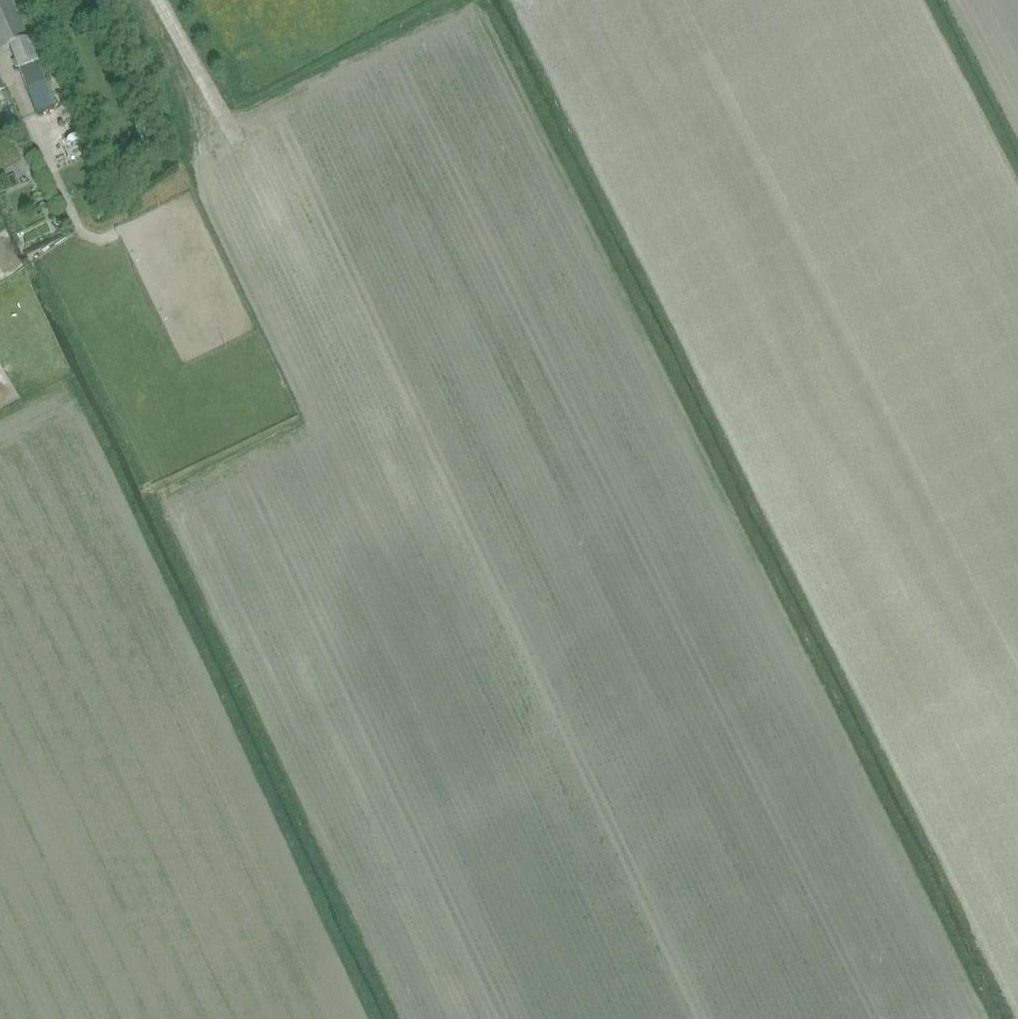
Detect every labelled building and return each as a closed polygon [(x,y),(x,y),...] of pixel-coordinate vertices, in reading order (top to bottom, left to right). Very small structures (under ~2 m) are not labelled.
[(2,50),(8,47),(18,70),(20,69),(27,89),(46,82),(30,38),(29,39),(28,38),(11,0),(0,0),(0,46),(2,50)] [(91,145),(82,149),(87,162),(96,158),(91,145)]
